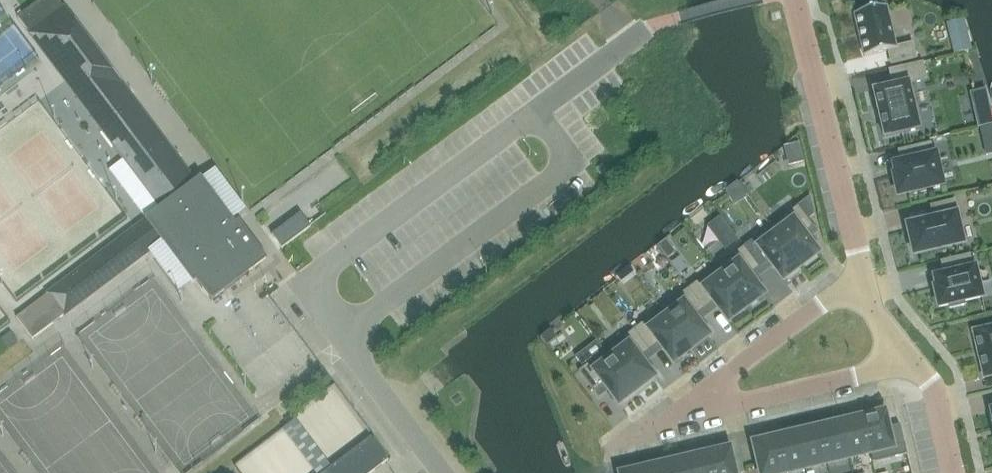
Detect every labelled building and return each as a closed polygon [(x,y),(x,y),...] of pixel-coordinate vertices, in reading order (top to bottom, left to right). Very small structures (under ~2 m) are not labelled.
[(19,19),(30,34),(64,8),(58,0),(45,0),(19,19)] [(881,6),(849,14),(859,53),(883,47),(887,62),(911,56),(907,41),(891,45),(881,6)] [(47,21),(30,34),(42,50),(46,47),(51,54),(47,56),(70,87),(74,85),(79,91),(75,94),(98,124),(102,122),(107,128),(103,131),(132,169),(160,207),(145,218),(146,220),(162,241),(192,281),(193,283),(197,280),(204,291),(212,301),(229,288),(226,285),(242,273),(248,271),(254,270),(261,264),(268,259),(253,240),(239,220),(236,223),(228,212),(217,198),(201,176),(195,181),(191,184),(188,180),(185,176),(187,174),(189,173),(176,157),(164,141),(161,143),(159,141),(157,138),(159,137),(160,136),(149,120),(138,105),(134,108),(132,104),(129,101),(133,99),(127,90),(120,82),(119,83),(106,81),(93,79),(76,58),(60,36),(62,23),(64,10),(65,9),(65,8),(47,21)] [(888,85),(869,90),(882,136),(917,127),(904,82),(922,77),(917,60),(884,69),(888,85)] [(887,165),(893,192),(937,181),(928,146),(889,155),(891,164),(887,165)] [(574,190),(592,178),(587,170),(569,182),(574,190)] [(911,246),(960,234),(952,205),(954,204),(950,191),(926,196),(930,210),(904,217),(911,246)] [(315,192),(267,228),(282,249),(330,213),(315,192)] [(771,226),(801,266),(804,264),(806,267),(817,259),(815,256),(819,253),(804,233),(814,226),(798,205),(771,226)] [(743,247),(759,268),(769,261),(783,279),(787,276),(789,280),(800,272),(797,268),(801,266),(771,226),(743,247)] [(138,227),(17,317),(33,339),(87,298),(85,295),(91,289),(94,293),(149,251),(154,248),(138,227)] [(483,260),(499,246),(493,239),(477,253),(483,260)] [(716,267),(746,307),(764,294),(750,275),(759,268),(743,247),(716,267)] [(935,288),(939,307),(949,305),(950,309),(965,305),(964,301),(982,297),(975,268),(973,268),(970,255),(941,262),(944,275),(935,277),(937,287),(935,288)] [(688,288),(704,309),(714,302),(728,321),(746,307),(716,267),(688,288)] [(695,317),(704,309),(688,288),(678,296),(683,304),(668,316),(667,316),(691,349),(709,335),(695,317)] [(661,309),(634,329),(650,351),(659,343),(673,362),(691,349),(667,316),(668,316),(662,308),(661,309)] [(975,330),(973,331),(973,333),(984,376),(983,376),(984,378),(986,377),(991,376),(991,326),(975,330)] [(606,350),(636,390),(654,377),(640,358),(650,351),(634,329),(606,350)] [(633,393),(636,390),(606,350),(579,371),(595,392),(604,385),(618,404),(623,401),(625,404),(635,396),(633,393)] [(885,413),(863,418),(871,453),(893,448),(893,447),(888,427),(885,413)] [(863,418),(841,423),(849,458),(871,453),(863,418)] [(841,423),(819,428),(827,463),(849,458),(841,423)] [(900,425),(888,427),(893,447),(893,448),(905,445),(900,425)] [(819,428),(798,433),(806,468),(827,463),(819,428)] [(798,433),(776,439),(784,472),(785,472),(806,468),(798,433)] [(776,439),(768,440),(767,436),(754,439),(755,443),(754,444),(757,457),(745,460),(748,472),(784,472),(776,439)] [(323,472),(371,472),(386,462),(388,460),(371,437),(323,472)] [(708,455),(712,472),(736,472),(730,449),(708,455)] [(686,460),(689,472),(712,472),(708,455),(686,460)] [(664,465),(666,472),(689,472),(686,460),(664,465)] [(643,470),(644,472),(666,472),(664,465),(643,470)]
